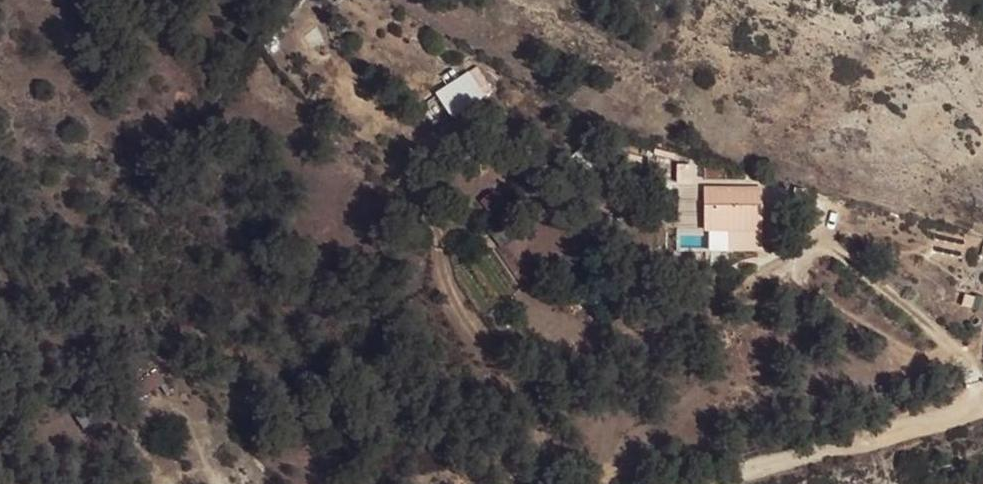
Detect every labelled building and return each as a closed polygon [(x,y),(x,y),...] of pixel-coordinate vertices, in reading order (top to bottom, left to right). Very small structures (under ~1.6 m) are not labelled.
[(477,66),(467,73),(484,98),(494,90),(477,66)] [(456,67),(449,73),(454,82),(462,77),(456,67)] [(440,91),(454,82),(449,73),(436,82),(440,91)] [(462,77),(454,82),(470,107),(471,109),(484,98),(467,73),(462,77)] [(454,82),(440,91),(436,93),(452,119),(470,107),(454,82)] [(677,222),(699,224),(703,163),(682,162),(677,222)] [(707,188),(707,229),(761,230),(761,189),(707,188)]
